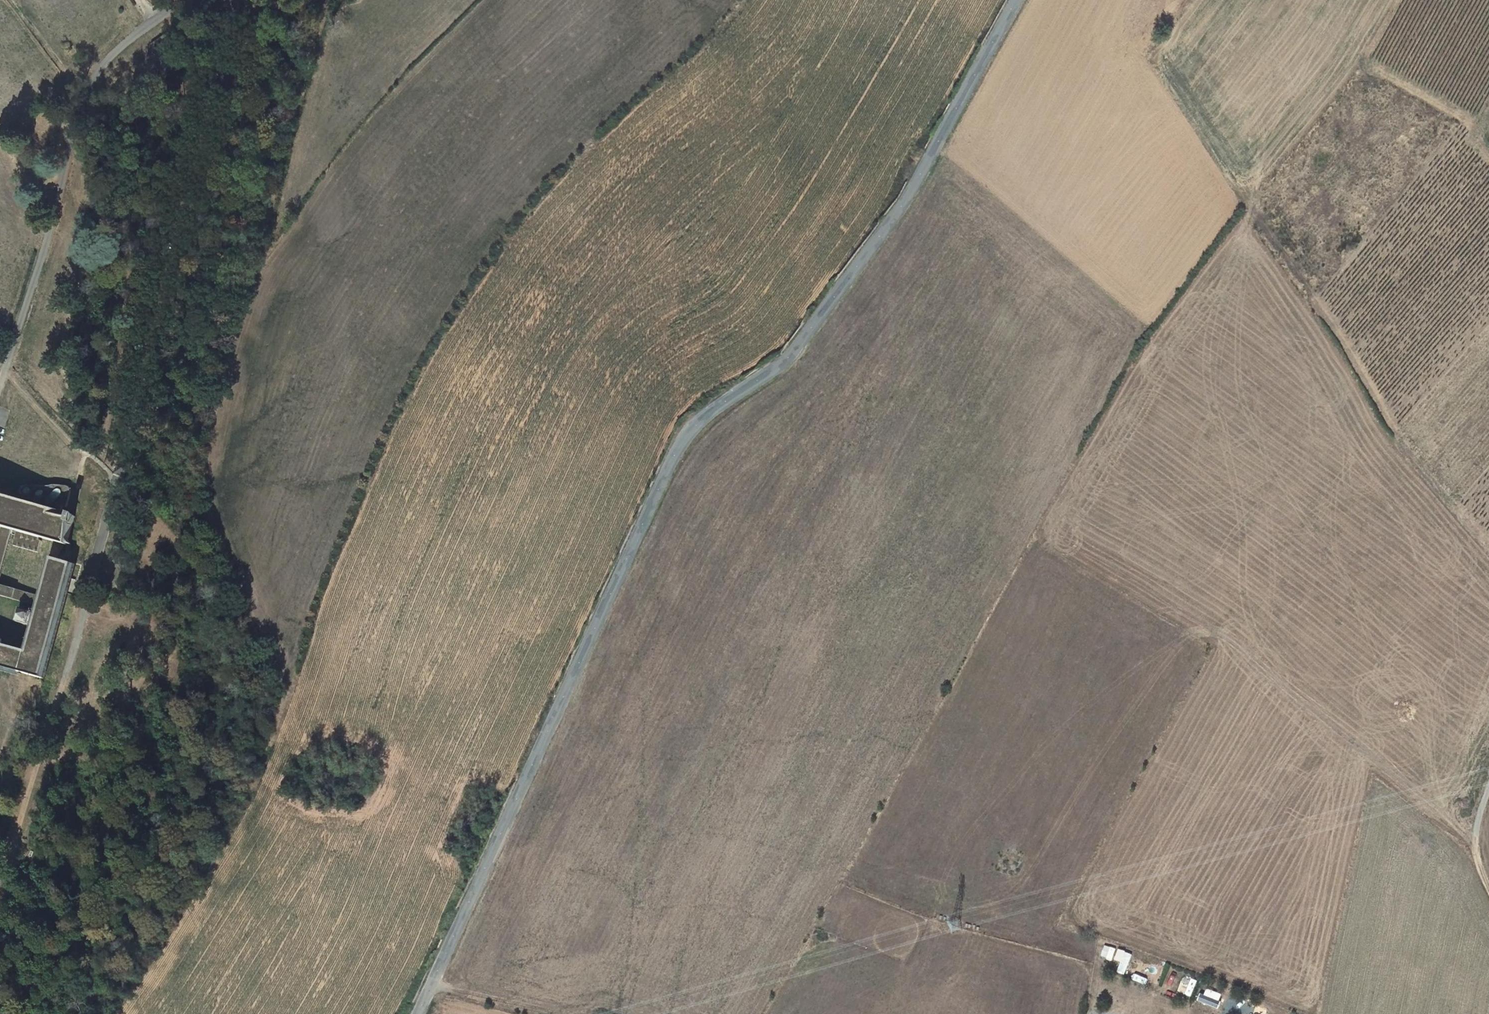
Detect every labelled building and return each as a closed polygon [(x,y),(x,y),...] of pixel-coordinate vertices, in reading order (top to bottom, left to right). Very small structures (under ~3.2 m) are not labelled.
[(14,531),(67,545),(67,544),(71,544),(68,540),(73,525),(74,525),(77,516),(62,512),(63,507),(65,507),(68,502),(71,490),(69,487),(68,487),(66,486),(61,485),(60,485),(54,485),(42,487),(38,487),(34,486),(30,486),(26,488),(24,489),(23,491),(22,495),(25,496),(23,501),(0,495),(0,527),(3,528),(14,531)] [(14,531),(3,528),(0,540),(0,581),(14,531)] [(41,678),(73,564),(52,558),(41,596),(0,585),(0,596),(39,606),(36,615),(33,614),(30,623),(34,624),(26,651),(0,644),(0,667),(41,678)] [(30,623),(33,614),(33,611),(20,608),(16,622),(29,625),(30,623)]
